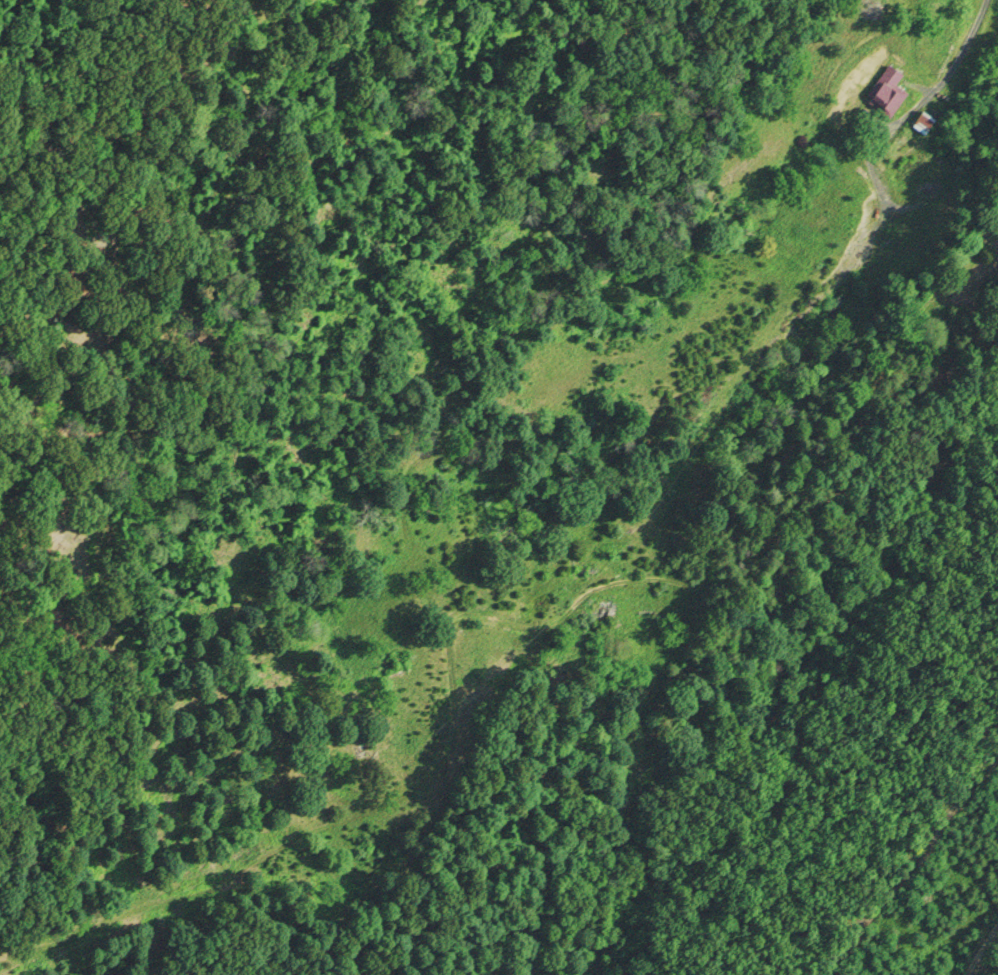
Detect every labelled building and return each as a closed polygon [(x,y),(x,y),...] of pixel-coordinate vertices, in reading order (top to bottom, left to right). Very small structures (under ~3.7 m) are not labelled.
[(867,101),(893,120),(918,85),(891,66),(867,101)] [(929,134),(936,124),(925,117),(918,127),(929,134)]
